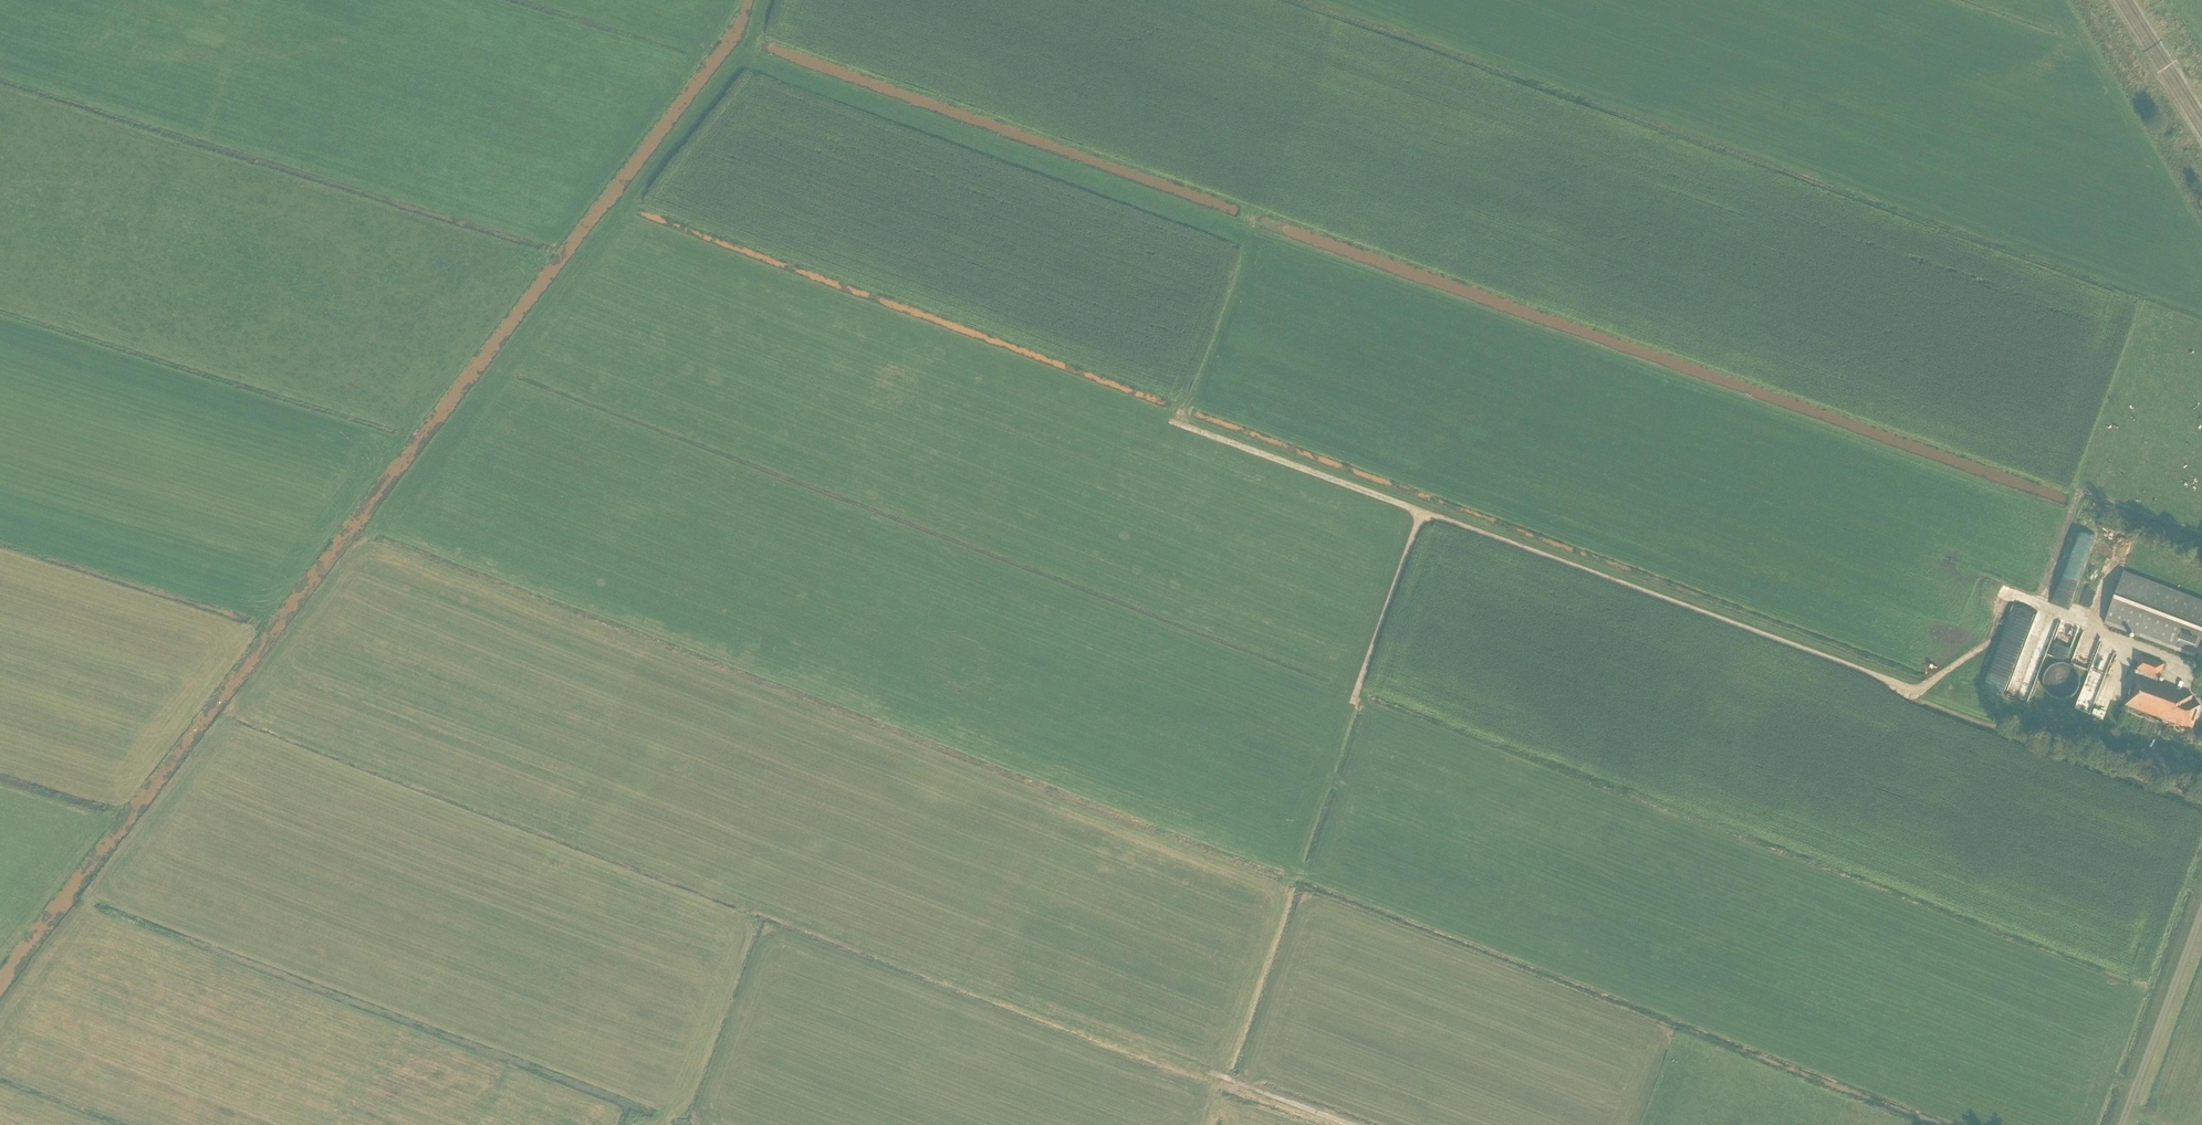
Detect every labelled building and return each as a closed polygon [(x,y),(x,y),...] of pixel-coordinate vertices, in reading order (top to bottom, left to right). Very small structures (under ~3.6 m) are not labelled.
[(2194,657),(2201,636),(2201,601),(2124,572),(2105,624),(2194,657)] [(2188,588),(2200,590),(2201,574),(2180,572),(2180,575),(2190,576),(2188,588)] [(2071,657),(2086,661),(2090,648),(2075,644),(2071,657)] [(2192,728),(2201,706),(2191,702),(2193,696),(2157,682),(2164,665),(2141,656),(2136,670),(2140,671),(2135,684),(2134,683),(2126,705),(2187,728),(2188,727),(2192,728)] [(2062,663),(2060,663),(2058,663),(2055,664),(2053,665),(2051,666),(2049,668),(2048,670),(2046,672),(2045,674),(2044,676),(2044,679),(2044,681),(2044,684),(2044,686),(2045,688),(2046,690),(2047,691),(2048,693),(2050,695),(2051,696),(2054,697),(2056,698),(2058,699),(2061,699),(2063,699),(2066,699),(2068,698),(2070,697),(2072,696),(2074,694),(2076,693),(2077,691),(2078,689),(2079,688),(2079,686),(2080,683),(2080,681),(2080,679),(2079,676),(2078,674),(2077,672),(2076,669),(2074,668),(2072,666),(2070,665),(2068,664),(2066,663),(2064,663),(2062,663)]
